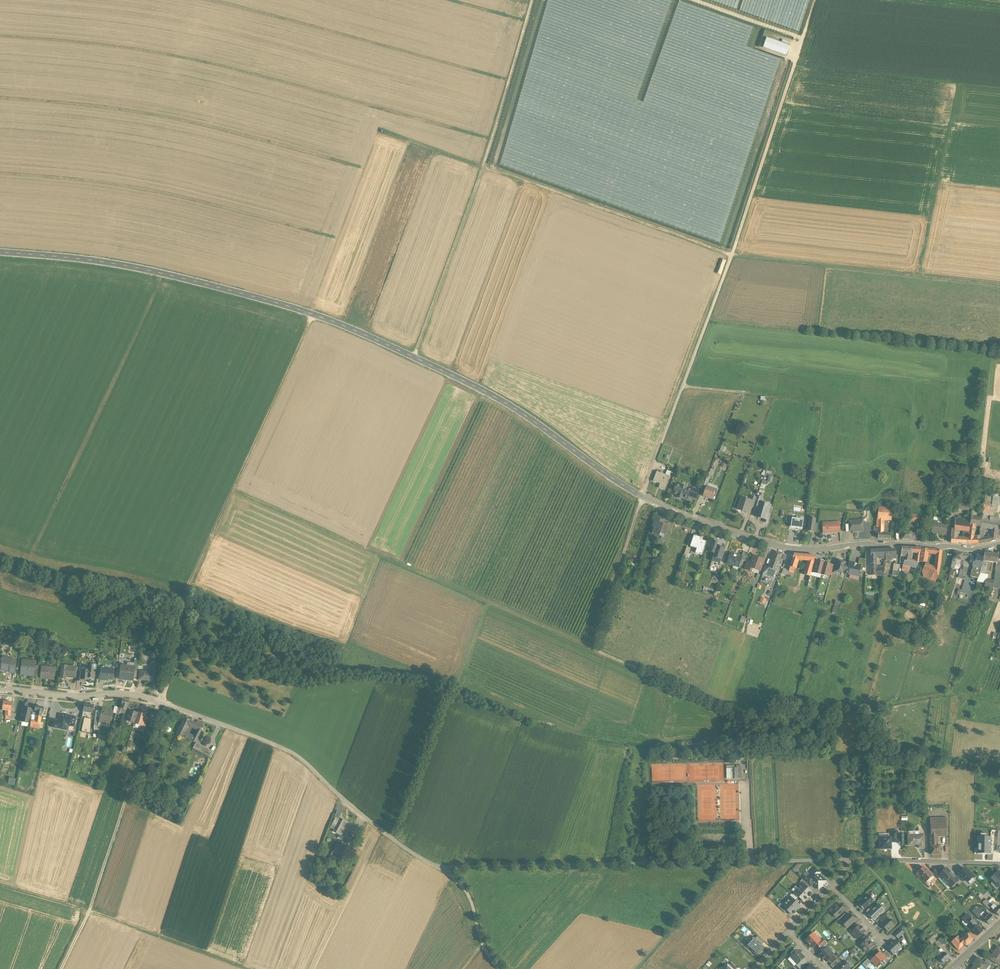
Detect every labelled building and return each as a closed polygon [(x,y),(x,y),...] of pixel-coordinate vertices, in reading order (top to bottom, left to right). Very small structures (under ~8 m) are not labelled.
[(767,37),(763,47),(786,56),(790,45),(767,37)] [(668,467),(665,475),(669,477),(672,478),(675,470),(668,467)] [(665,475),(656,472),(653,480),(658,482),(661,483),(658,489),(665,491),(667,484),(669,477),(665,475)] [(681,487),(677,485),(673,495),(677,496),(677,498),(678,498),(679,498),(681,498),(680,499),(681,499),(682,500),(683,498),(687,500),(688,497),(690,491),(691,491),(686,489),(687,488),(681,486),(681,487)] [(699,491),(692,489),(691,492),(690,491),(688,497),(695,500),(699,491)] [(711,490),(707,489),(704,497),(713,500),(716,491),(711,489),(711,490)] [(991,501),(991,502),(999,504),(999,500),(999,496),(992,495),(991,501)] [(750,501),(742,498),(738,510),(747,513),(749,507),(750,503),(750,501)] [(759,503),(758,502),(757,507),(754,517),(764,520),(767,520),(768,515),(770,508),(765,506),(766,504),(759,503)] [(893,509),(878,508),(877,520),(884,520),(889,520),(891,521),(892,516),(893,509)] [(921,515),(910,514),(909,520),(909,524),(911,524),(920,524),(921,515)] [(980,526),(980,527),(982,527),(984,528),(990,529),(991,522),(992,519),(992,517),(987,517),(982,516),(981,518),(980,526)] [(790,523),(789,529),(802,531),(804,518),(796,517),(796,519),(792,519),(791,523),(790,523)] [(978,518),(971,517),(970,521),(970,524),(975,525),(980,526),(981,518),(978,518)] [(964,520),(955,518),(954,530),(956,530),(969,532),(969,528),(970,524),(970,521),(964,520)] [(884,520),(877,520),(877,528),(878,528),(878,534),(878,539),(890,539),(890,534),(883,534),(884,520)] [(863,521),(849,522),(849,525),(849,532),(863,531),(863,521)] [(937,522),(933,521),(931,533),(937,534),(946,535),(947,526),(937,524),(937,522)] [(658,524),(655,523),(654,527),(656,528),(653,534),(663,537),(663,538),(664,534),(667,527),(658,524)] [(831,524),(825,524),(825,529),(823,529),(823,533),(832,533),(840,532),(839,523),(831,523),(831,524)] [(978,544),(978,539),(973,539),(974,529),(970,528),(968,544),(978,544)] [(957,532),(956,530),(954,530),(952,529),(951,542),(951,543),(962,544),(963,539),(959,540),(956,539),(957,532)] [(997,530),(992,529),(991,538),(984,539),(985,543),(995,541),(995,540),(997,530)] [(701,538),(694,536),(690,547),(697,549),(695,554),(702,556),(706,542),(703,541),(702,541),(700,540),(701,538)] [(713,542),(711,548),(709,552),(714,554),(718,543),(713,542)] [(714,554),(712,559),(714,560),(713,562),(720,564),(724,550),(720,548),(720,547),(717,546),(718,543),(714,554)] [(916,548),(902,548),(901,556),(905,557),(904,561),(909,561),(910,552),(916,552),(915,552),(916,548)] [(922,549),(919,562),(926,563),(928,553),(936,554),(937,550),(922,549)] [(879,550),(870,551),(871,569),(876,569),(875,557),(879,557),(879,550)] [(895,550),(885,550),(886,558),(885,559),(885,561),(896,560),(895,550)] [(942,551),(937,550),(936,554),(934,568),(933,573),(938,576),(940,566),(942,551)] [(782,555),(775,552),(772,559),(779,562),(782,555)] [(998,555),(985,553),(984,557),(983,561),(987,562),(997,563),(997,559),(998,555)] [(741,558),(731,554),(727,564),(734,566),(735,564),(739,566),(741,560),(742,558),(741,558)] [(809,556),(794,554),(790,567),(795,569),(798,560),(808,561),(809,556)] [(815,557),(809,556),(808,561),(804,574),(810,576),(811,573),(814,562),(815,557)] [(984,557),(977,556),(976,559),(970,558),(969,563),(972,564),(972,566),(973,566),(981,568),(983,561),(984,557)] [(753,563),(749,562),(746,570),(751,572),(752,569),(759,572),(763,560),(759,559),(758,560),(754,559),(753,563)] [(779,562),(772,559),(769,568),(776,571),(779,562)] [(960,560),(953,559),(951,566),(955,567),(958,567),(960,560)] [(915,563),(909,561),(904,561),(902,569),(916,573),(916,571),(917,569),(919,564),(915,563)] [(824,564),(817,562),(814,574),(821,576),(824,564)] [(848,563),(842,562),(842,563),(838,562),(838,564),(837,566),(836,572),(841,573),(846,575),(846,574),(848,564),(848,563)] [(831,566),(824,564),(821,576),(828,577),(828,575),(831,566)] [(852,564),(852,565),(848,564),(846,574),(850,575),(855,576),(858,577),(859,571),(860,567),(858,566),(856,566),(856,565),(852,564)] [(934,568),(925,564),(922,572),(932,576),(933,573),(934,568)] [(981,568),(973,566),(970,577),(978,579),(980,575),(980,573),(981,568)] [(769,568),(766,567),(763,574),(774,577),(776,571),(769,568)] [(988,575),(985,575),(980,573),(980,575),(978,579),(977,580),(977,581),(986,584),(987,579),(987,577),(988,575)] [(993,589),(994,580),(987,579),(986,584),(985,587),(993,589)] [(16,660),(2,658),(1,670),(10,671),(9,673),(14,673),(16,660)] [(31,662),(22,661),(20,674),(29,675),(33,675),(33,676),(34,666),(34,667),(31,666),(31,662)] [(152,673),(140,672),(139,680),(144,680),(151,680),(151,681),(156,682),(158,663),(153,663),(152,673)] [(75,669),(66,668),(67,666),(61,666),(60,679),(65,679),(65,677),(74,678),(74,677),(75,669)] [(133,667),(127,666),(126,670),(120,669),(119,680),(133,681),(134,672),(134,667),(133,667)] [(55,669),(41,667),(40,679),(45,679),(45,677),(54,678),(55,669)] [(87,671),(83,671),(82,673),(81,673),(81,679),(82,680),(83,679),(85,679),(85,680),(86,680),(88,679),(88,678),(93,679),(94,673),(93,673),(93,669),(88,668),(87,671)] [(113,671),(101,670),(100,679),(104,680),(104,679),(112,680),(113,671)] [(129,701),(123,700),(121,708),(120,708),(126,710),(129,701)] [(12,702),(3,701),(2,710),(6,711),(11,711),(12,702)] [(83,712),(92,714),(93,706),(84,704),(83,712)] [(43,708),(35,706),(34,710),(37,711),(36,716),(41,717),(41,716),(43,708)] [(26,708),(22,707),(19,722),(28,723),(28,717),(31,709),(26,708)] [(99,718),(99,721),(109,724),(109,726),(112,716),(113,711),(102,708),(99,718)] [(131,711),(126,710),(125,714),(123,720),(134,723),(137,715),(133,714),(131,711)] [(137,715),(134,723),(142,726),(144,720),(145,715),(137,712),(137,715)] [(75,717),(60,715),(59,721),(58,728),(64,729),(65,726),(66,725),(73,726),(75,717)] [(84,718),(82,732),(91,734),(91,719),(84,718)] [(191,722),(185,718),(178,731),(183,733),(187,725),(189,726),(191,722)] [(59,721),(52,719),(50,727),(58,728),(59,721)] [(40,722),(35,721),(31,720),(30,727),(33,727),(39,728),(39,725),(40,722)] [(191,722),(189,726),(197,730),(199,726),(191,722)] [(193,738),(192,741),(196,743),(198,738),(203,727),(199,726),(197,730),(193,738)] [(193,738),(183,733),(178,731),(177,734),(192,741),(193,738)] [(215,751),(199,744),(196,743),(193,748),(213,757),(215,751)] [(737,768),(731,768),(731,770),(733,770),(733,773),(731,773),(731,779),(741,778),(741,766),(737,766),(737,768)] [(339,819),(336,818),(333,824),(340,827),(343,821),(339,819)] [(353,826),(343,821),(340,827),(337,831),(341,833),(347,837),(349,833),(353,826)] [(340,827),(333,824),(331,828),(336,831),(335,833),(340,835),(341,833),(337,831),(340,827)] [(938,824),(930,824),(931,836),(937,836),(946,836),(946,824),(938,824)] [(924,835),(908,836),(908,846),(918,845),(919,848),(924,848),(924,835)] [(890,837),(879,838),(880,849),(891,849),(891,842),(891,837),(890,837)] [(977,837),(977,854),(990,854),(990,845),(991,837),(977,837)] [(938,845),(930,846),(931,855),(940,854),(940,847),(938,847),(938,845)] [(341,850),(335,847),(332,855),(337,858),(341,850)] [(926,870),(923,867),(918,872),(922,876),(926,881),(930,878),(927,876),(929,874),(926,870)] [(942,873),(937,868),(932,872),(937,878),(940,876),(939,876),(942,873)] [(973,877),(964,868),(959,873),(959,874),(965,880),(968,882),(973,877)] [(952,875),(947,869),(942,873),(939,876),(940,876),(945,882),(952,875)] [(806,878),(806,879),(813,884),(818,889),(826,881),(819,874),(814,870),(806,878)] [(998,871),(990,878),(999,888),(999,887),(999,873),(998,871)] [(952,875),(945,882),(950,887),(958,881),(952,875)] [(945,882),(940,876),(937,878),(948,889),(950,887),(945,882)] [(806,878),(804,877),(802,879),(809,885),(810,887),(813,884),(806,879),(806,878)] [(809,885),(802,879),(800,882),(801,883),(807,888),(809,885)] [(807,888),(801,883),(800,885),(800,886),(800,887),(799,888),(808,897),(809,896),(811,897),(812,895),(812,894),(811,894),(812,893),(807,888)] [(808,897),(799,888),(794,893),(804,902),(808,897)] [(869,895),(866,898),(865,897),(864,898),(864,899),(859,904),(859,905),(863,910),(874,900),(869,895)] [(800,906),(789,896),(788,898),(788,900),(786,902),(796,911),(800,906)] [(989,902),(988,901),(984,905),(989,909),(991,908),(991,907),(993,906),(989,902)] [(796,911),(786,902),(785,904),(784,903),(783,903),(781,905),(786,910),(792,915),(793,914),(795,914),(796,913),(796,912),(795,911),(796,911)] [(996,902),(993,906),(991,907),(991,908),(999,916),(999,915),(999,906),(996,902)] [(786,910),(781,905),(780,904),(778,906),(784,912),(786,910)] [(835,904),(829,910),(831,913),(838,906),(835,904)] [(831,913),(836,918),(845,909),(840,904),(838,906),(831,913)] [(885,911),(878,904),(874,909),(868,914),(874,921),(885,911)] [(983,914),(977,908),(973,911),(979,918),(983,914)] [(845,914),(838,920),(840,923),(841,922),(841,921),(847,916),(845,914)] [(847,916),(841,921),(841,922),(844,925),(845,924),(848,927),(855,920),(849,914),(847,916)] [(885,914),(879,919),(882,922),(887,918),(888,917),(885,914)] [(986,917),(984,919),(990,925),(995,920),(989,914),(987,916),(986,917)] [(973,920),(969,916),(964,921),(968,924),(971,922),(973,920)] [(887,918),(882,922),(880,924),(882,925),(883,925),(884,927),(884,928),(888,932),(894,926),(887,918)] [(856,924),(849,930),(852,932),(858,926),(856,924)] [(861,928),(859,925),(858,926),(852,932),(851,933),(854,936),(855,935),(858,938),(865,932),(863,929),(862,929),(861,929),(861,928)] [(983,931),(977,925),(975,927),(972,929),(978,936),(983,931)] [(900,929),(895,935),(898,938),(904,933),(900,929)] [(926,937),(930,941),(935,935),(931,931),(926,937)] [(813,933),(806,940),(812,948),(817,944),(820,941),(820,940),(813,933)] [(961,940),(965,944),(964,945),(966,946),(973,940),(967,934),(961,940)] [(869,938),(866,935),(859,941),(862,944),(866,940),(867,940),(869,938)] [(755,938),(755,939),(762,945),(764,942),(757,936),(755,938)] [(961,940),(958,936),(951,942),(958,950),(964,945),(965,944),(961,940)] [(751,951),(757,956),(765,948),(762,945),(755,939),(755,938),(753,937),(751,939),(752,940),(750,943),(749,942),(746,946),(749,949),(750,948),(752,950),(751,951)] [(822,938),(820,940),(820,941),(817,944),(821,949),(827,944),(822,938)] [(870,941),(867,941),(867,940),(866,940),(862,944),(860,946),(861,947),(861,948),(862,949),(863,949),(866,953),(874,946),(871,943),(871,942),(870,941)] [(895,941),(892,943),(889,945),(890,945),(887,948),(893,954),(897,950),(896,949),(900,946),(895,941)] [(998,946),(989,959),(998,965),(999,961),(999,948),(998,946)] [(827,948),(820,955),(822,957),(823,959),(824,959),(826,962),(828,960),(833,955),(827,948)] [(804,958),(797,950),(791,957),(797,963),(797,964),(803,958),(804,958)] [(886,951),(882,954),(886,959),(887,959),(891,956),(886,951)] [(944,952),(942,954),(938,951),(935,954),(938,957),(938,958),(944,964),(950,958),(944,952)] [(880,952),(871,961),(874,964),(878,960),(880,962),(883,959),(884,961),(886,959),(882,954),(880,952)] [(833,955),(828,960),(831,964),(837,959),(833,955)] [(797,964),(797,963),(796,965),(799,968),(801,968),(807,963),(803,958),(797,964)] [(830,965),(834,968),(835,968),(836,968),(842,963),(837,958),(837,959),(831,964),(830,965)] [(977,958),(974,961),(976,962),(971,968),(986,968),(988,966),(988,965),(985,963),(977,958)] [(867,959),(862,964),(865,967),(870,962),(867,959)] [(836,968),(837,968),(849,968),(850,967),(844,961),(842,963),(836,968)]
